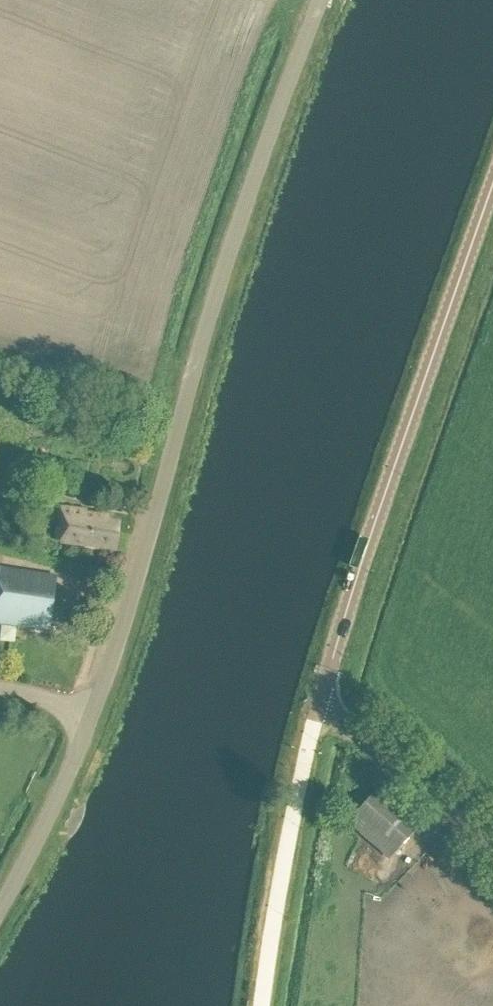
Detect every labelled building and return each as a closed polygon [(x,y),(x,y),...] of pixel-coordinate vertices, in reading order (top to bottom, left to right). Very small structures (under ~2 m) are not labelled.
[(85,511),(58,508),(54,540),(78,543),(78,546),(89,547),(90,544),(113,547),(115,525),(106,524),(107,517),(92,515),(84,514),(85,511)] [(49,631),(49,627),(72,630),(76,597),(54,594),(57,577),(0,569),(0,571),(0,624),(49,631)] [(349,818),(392,856),(418,826),(375,788),(349,818)]
